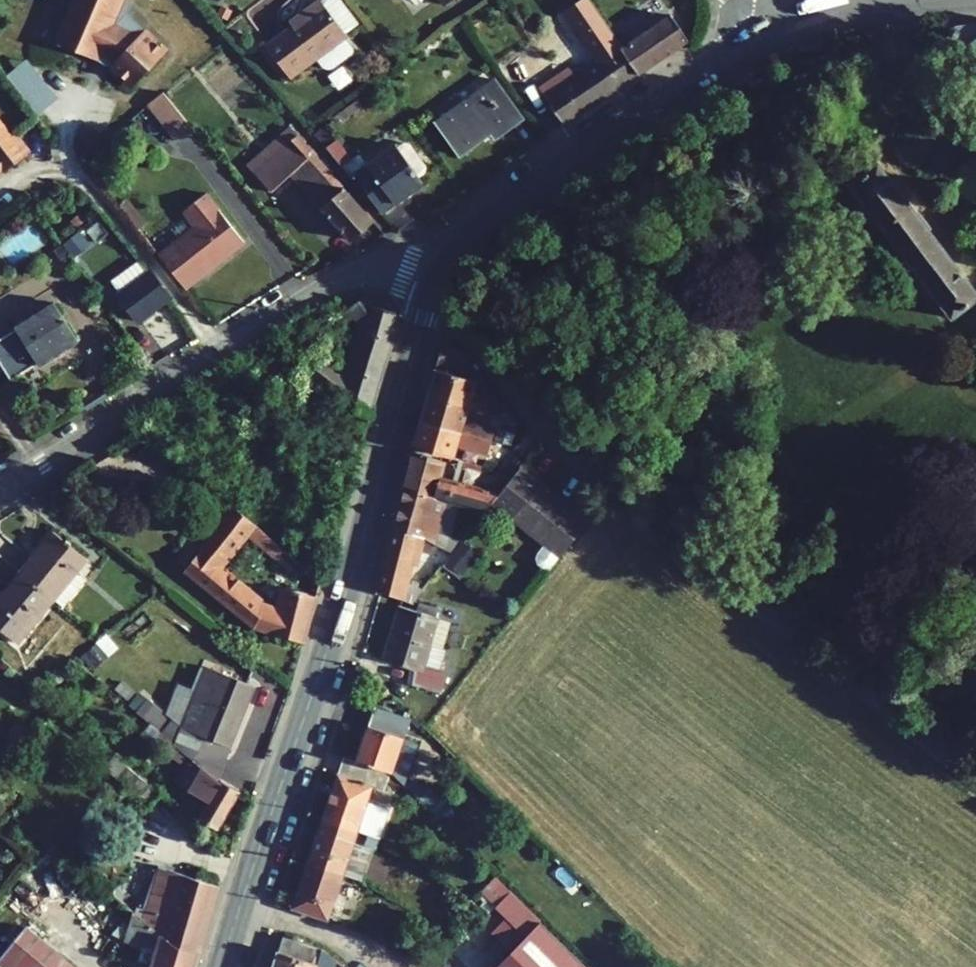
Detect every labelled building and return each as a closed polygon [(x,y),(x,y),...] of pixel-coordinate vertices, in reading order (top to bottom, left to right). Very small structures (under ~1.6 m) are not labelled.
[(54,42),(97,61),(100,56),(110,60),(113,62),(110,66),(133,88),(165,53),(142,32),(139,35),(138,34),(114,24),(124,0),(73,0),(54,42)] [(114,24),(138,34),(139,35),(142,32),(143,30),(126,15),(133,0),(124,0),(114,24)] [(345,34),(319,0),(301,13),(304,17),(292,26),(265,46),(289,78),(315,58),(321,67),(330,69),(352,53),(352,50),(343,38),(346,35),(345,34)] [(340,0),(319,0),(345,34),(358,24),(340,0)] [(621,48),(607,26),(601,18),(590,0),(579,0),(563,10),(586,43),(600,63),(590,70),(577,79),(573,73),(569,75),(573,82),(547,100),(564,125),(638,74),(621,48)] [(228,20),(232,11),(220,5),(216,15),(228,20)] [(301,13),(289,22),(292,26),(304,17),(301,13)] [(621,48),(638,74),(687,41),(670,16),(630,42),(621,48)] [(621,48),(630,42),(615,20),(607,26),(621,48)] [(956,39),(975,65),(975,23),(948,28),(946,35),(950,39),(956,39)] [(600,63),(586,43),(576,50),(590,70),(600,63)] [(289,78),(265,46),(259,50),(283,82),(289,78)] [(26,59),(5,76),(36,116),(59,99),(26,59)] [(335,90),(350,81),(342,68),(327,77),(335,90)] [(522,117),(495,80),(479,91),(506,128),(522,117)] [(435,123),(459,155),(489,132),(493,138),(506,128),(479,91),(435,123)] [(191,128),(162,93),(148,106),(175,141),(191,128)] [(362,106),(357,99),(339,113),(343,119),(362,106)] [(328,133),(319,141),(321,144),(334,133),(326,123),(322,127),(328,133)] [(0,124),(0,165),(4,170),(5,171),(30,152),(15,133),(10,137),(0,124)] [(253,173),(296,135),(289,126),(246,166),(253,173)] [(322,127),(313,134),(319,141),(328,133),(322,127)] [(296,135),(253,173),(270,192),(290,174),(349,240),(371,221),(296,135)] [(358,154),(351,159),(336,139),(325,147),(349,178),(353,176),(380,213),(422,183),(418,177),(424,173),(426,166),(409,143),(402,142),(396,146),(395,145),(366,165),(358,154)] [(876,162),(848,184),(952,320),(975,301),(975,294),(876,162)] [(184,289),(243,243),(206,195),(185,212),(197,228),(159,257),(184,289)] [(76,228),(85,221),(79,214),(70,221),(76,228)] [(89,245),(78,231),(64,243),(75,257),(89,245)] [(59,260),(68,255),(62,245),(53,250),(59,260)] [(168,299),(149,272),(117,295),(136,322),(166,301),(168,299)] [(343,308),(335,300),(321,307),(328,316),(343,308)] [(77,341),(53,303),(15,327),(17,329),(0,340),(0,364),(10,380),(77,341)] [(442,343),(427,395),(468,407),(494,415),(497,404),(494,401),(491,398),(472,392),(475,381),(461,376),(468,356),(457,348),(442,343)] [(370,417),(381,381),(345,369),(343,375),(322,360),(308,377),(346,409),(370,417)] [(420,420),(491,441),(495,427),(464,418),(468,407),(427,395),(420,420)] [(420,420),(412,447),(453,458),(456,447),(486,455),(491,441),(420,420)] [(513,435),(498,430),(495,440),(510,445),(513,435)] [(401,487),(445,502),(450,482),(439,479),(444,462),(411,451),(401,487)] [(463,467),(464,462),(458,460),(451,482),(457,484),(463,467)] [(494,470),(499,464),(485,460),(483,467),(484,467),(494,470)] [(464,462),(463,467),(475,470),(476,465),(464,462)] [(554,494),(519,467),(511,477),(498,493),(491,502),(544,544),(535,558),(537,564),(542,567),(548,568),(552,565),(594,513),(581,504),(573,513),(552,496),(554,494)] [(498,493),(511,477),(503,471),(489,491),(466,485),(457,484),(451,482),(450,482),(445,502),(458,505),(484,512),(498,493)] [(54,501),(69,492),(64,485),(49,493),(54,501)] [(436,533),(445,502),(401,487),(390,529),(415,535),(424,539),(433,544),(436,533)] [(288,570),(296,560),(224,501),(204,526),(214,533),(184,570),(254,627),(303,643),(315,597),(283,588),(277,614),(257,608),(260,604),(218,567),(244,534),(288,570)] [(436,533),(450,537),(458,505),(445,502),(436,533)] [(415,535),(390,529),(375,589),(412,604),(422,590),(406,583),(410,564),(414,565),(416,559),(419,560),(421,550),(424,539),(415,535)] [(54,532),(19,574),(51,600),(53,598),(62,606),(84,580),(74,572),(85,558),(54,532)] [(433,556),(438,546),(433,544),(424,539),(421,550),(433,556)] [(477,555),(461,543),(442,567),(459,578),(477,555)] [(0,597),(0,630),(16,643),(51,600),(19,574),(0,597)] [(421,603),(418,612),(434,616),(436,607),(421,603)] [(428,644),(436,618),(437,617),(434,616),(418,612),(400,606),(384,660),(400,664),(402,660),(415,664),(411,685),(440,692),(446,671),(439,669),(445,649),(443,649),(428,644)] [(443,649),(451,622),(436,618),(428,644),(443,649)] [(91,668),(106,656),(95,644),(81,656),(91,668)] [(200,746),(225,757),(253,686),(205,667),(196,691),(181,728),(163,714),(145,699),(135,712),(149,724),(192,760),(193,759),(200,746)] [(163,714),(181,728),(196,691),(175,683),(163,714)] [(138,693),(127,706),(135,712),(145,699),(138,693)] [(374,707),(356,761),(390,772),(403,785),(418,742),(403,737),(409,718),(374,707)] [(192,760),(149,724),(140,735),(158,750),(160,748),(185,768),(174,781),(207,802),(198,818),(218,829),(239,791),(219,781),(201,766),(192,760)] [(17,725),(8,736),(18,746),(28,734),(17,725)] [(216,778),(225,757),(200,746),(193,759),(216,778)] [(384,790),(390,772),(356,761),(343,757),(322,819),(357,831),(378,838),(388,809),(366,802),(372,786),(384,790)] [(22,771),(15,765),(7,775),(14,781),(22,771)] [(424,783),(413,795),(438,819),(450,807),(424,783)] [(361,881),(371,849),(353,843),(357,831),(322,819),(307,863),(342,875),(361,881)] [(335,894),(342,875),(307,863),(292,908),(327,920),(329,913),(335,894)] [(177,885),(181,873),(158,866),(154,877),(177,885)] [(200,954),(220,886),(181,873),(177,885),(154,877),(142,909),(136,907),(134,912),(177,947),(200,954)] [(510,891),(496,877),(481,891),(483,893),(496,906),(510,891)] [(505,918),(491,933),(509,951),(540,922),(510,891),(496,906),(494,907),(505,918)] [(483,901),(478,907),(487,914),(494,907),(496,906),(483,893),(478,898),(483,901)] [(340,917),(346,898),(335,894),(329,913),(340,917)] [(132,914),(123,940),(155,949),(150,966),(196,966),(200,954),(177,947),(134,912),(133,912),(132,914)] [(502,966),(586,966),(540,923),(499,964),(502,966)] [(24,927),(0,956),(0,965),(2,966),(71,966),(24,927)] [(273,966),(332,966),(335,960),(321,950),(282,937),(273,966)]
